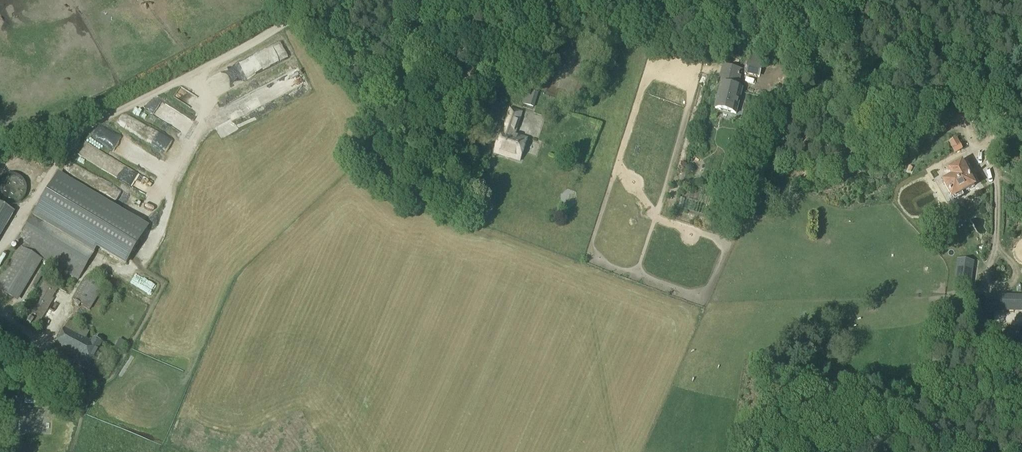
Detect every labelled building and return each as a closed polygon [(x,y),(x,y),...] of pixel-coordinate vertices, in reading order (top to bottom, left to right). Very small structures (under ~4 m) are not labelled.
[(749,63),(748,62),(745,74),(759,78),(762,65),(764,57),(751,54),(749,63)] [(742,89),(738,88),(743,70),(722,65),(719,78),(722,79),(721,84),(715,109),(736,114),(742,89)] [(538,94),(527,90),(522,104),(534,108),(538,94)] [(155,96),(147,109),(155,114),(162,100),(155,96)] [(510,109),(510,110),(503,131),(502,131),(495,153),(519,161),(527,139),(514,135),(521,113),(510,109)] [(480,121),(482,115),(472,112),(470,117),(480,121)] [(962,150),(956,139),(949,143),(954,154),(962,150)] [(123,164),(118,176),(123,178),(129,166),(123,164)] [(974,186),(962,164),(952,170),(950,167),(944,170),(948,178),(952,176),(953,178),(944,183),(948,191),(957,186),(961,194),(974,186)] [(18,178),(17,178),(17,177),(16,177),(15,177),(14,176),(13,176),(12,176),(11,176),(10,176),(9,176),(8,176),(7,176),(6,176),(5,177),(4,177),(3,177),(3,178),(2,178),(1,178),(1,179),(0,179),(0,203),(1,203),(2,204),(3,204),(3,205),(4,205),(5,205),(6,206),(7,206),(8,206),(9,206),(10,206),(11,206),(12,206),(13,206),(14,206),(15,205),(16,205),(17,205),(17,204),(18,204),(19,203),(20,203),(20,202),(21,202),(21,201),(22,201),(22,200),(23,199),(23,198),(24,198),(24,197),(24,196),(24,195),(25,195),(25,194),(25,193),(25,192),(25,191),(25,190),(25,189),(25,188),(25,187),(24,187),(24,186),(24,185),(24,184),(23,184),(23,183),(22,182),(22,181),(21,181),(21,180),(20,180),(20,179),(19,179),(18,178)] [(77,281),(97,247),(125,264),(146,228),(56,176),(16,244),(77,281)] [(957,186),(948,191),(952,198),(961,194),(957,186)] [(14,212),(0,204),(0,235),(14,212)] [(41,261),(18,247),(0,277),(0,293),(16,302),(41,261)] [(967,288),(972,262),(958,259),(954,285),(967,288)] [(89,310),(101,291),(104,285),(87,275),(72,301),(89,310)] [(35,329),(58,291),(59,289),(44,280),(21,321),(35,329)] [(87,332),(67,321),(53,348),(73,359),(71,362),(86,370),(88,366),(88,367),(101,344),(92,339),(90,342),(84,339),(87,332)] [(47,359),(41,372),(55,379),(61,366),(47,359)] [(76,392),(73,400),(79,403),(82,395),(83,395),(88,384),(82,381),(77,393),(76,392)]
